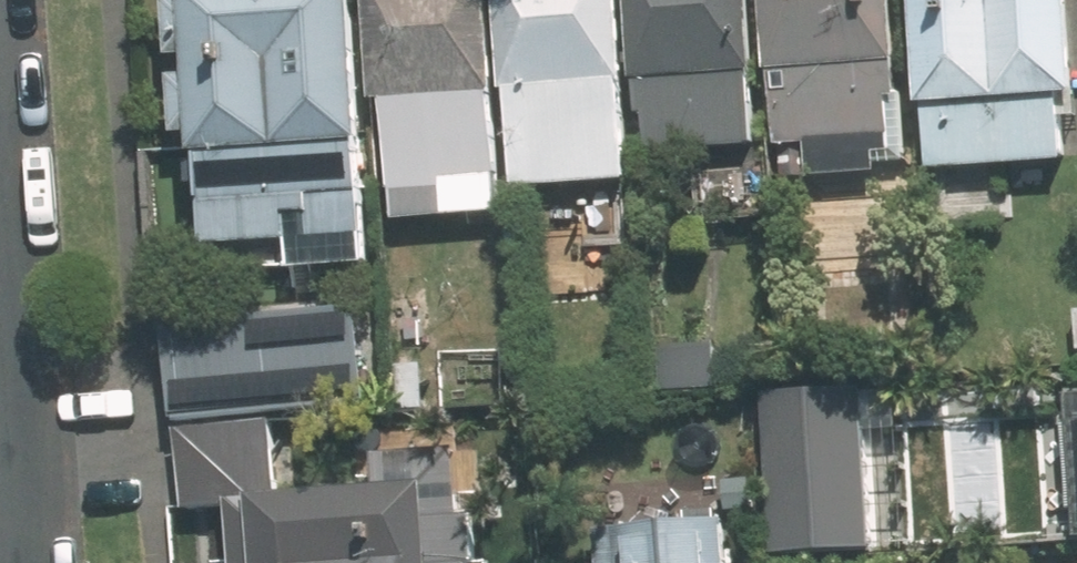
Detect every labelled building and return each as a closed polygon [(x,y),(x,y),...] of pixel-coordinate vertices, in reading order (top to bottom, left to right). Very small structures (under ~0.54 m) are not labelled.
[(208,237),(310,233),(311,266),(371,264),(370,232),(383,232),(374,0),(199,0),(208,237)] [(390,221),(510,216),(502,0),(382,0),(390,221)] [(514,187),(639,184),(634,0),(508,0),(514,187)] [(647,152),(771,147),(765,0),(641,0),(647,152)] [(779,144),(914,139),(909,0),(773,0),(779,144)] [(938,161),(1076,157),(1076,0),(934,0),(938,161)] [(172,312),(180,414),(381,399),(373,296),(172,312)] [(730,333),(667,337),(671,399),(734,395),(730,333)] [(886,435),(914,434),(913,386),(776,388),(778,558),(887,556),(886,435)] [(188,426),(198,562),(490,562),(482,444),(392,450),(395,482),(289,490),(284,419),(188,426)] [(602,524),(604,562),(752,562),(750,518),(602,524)]
